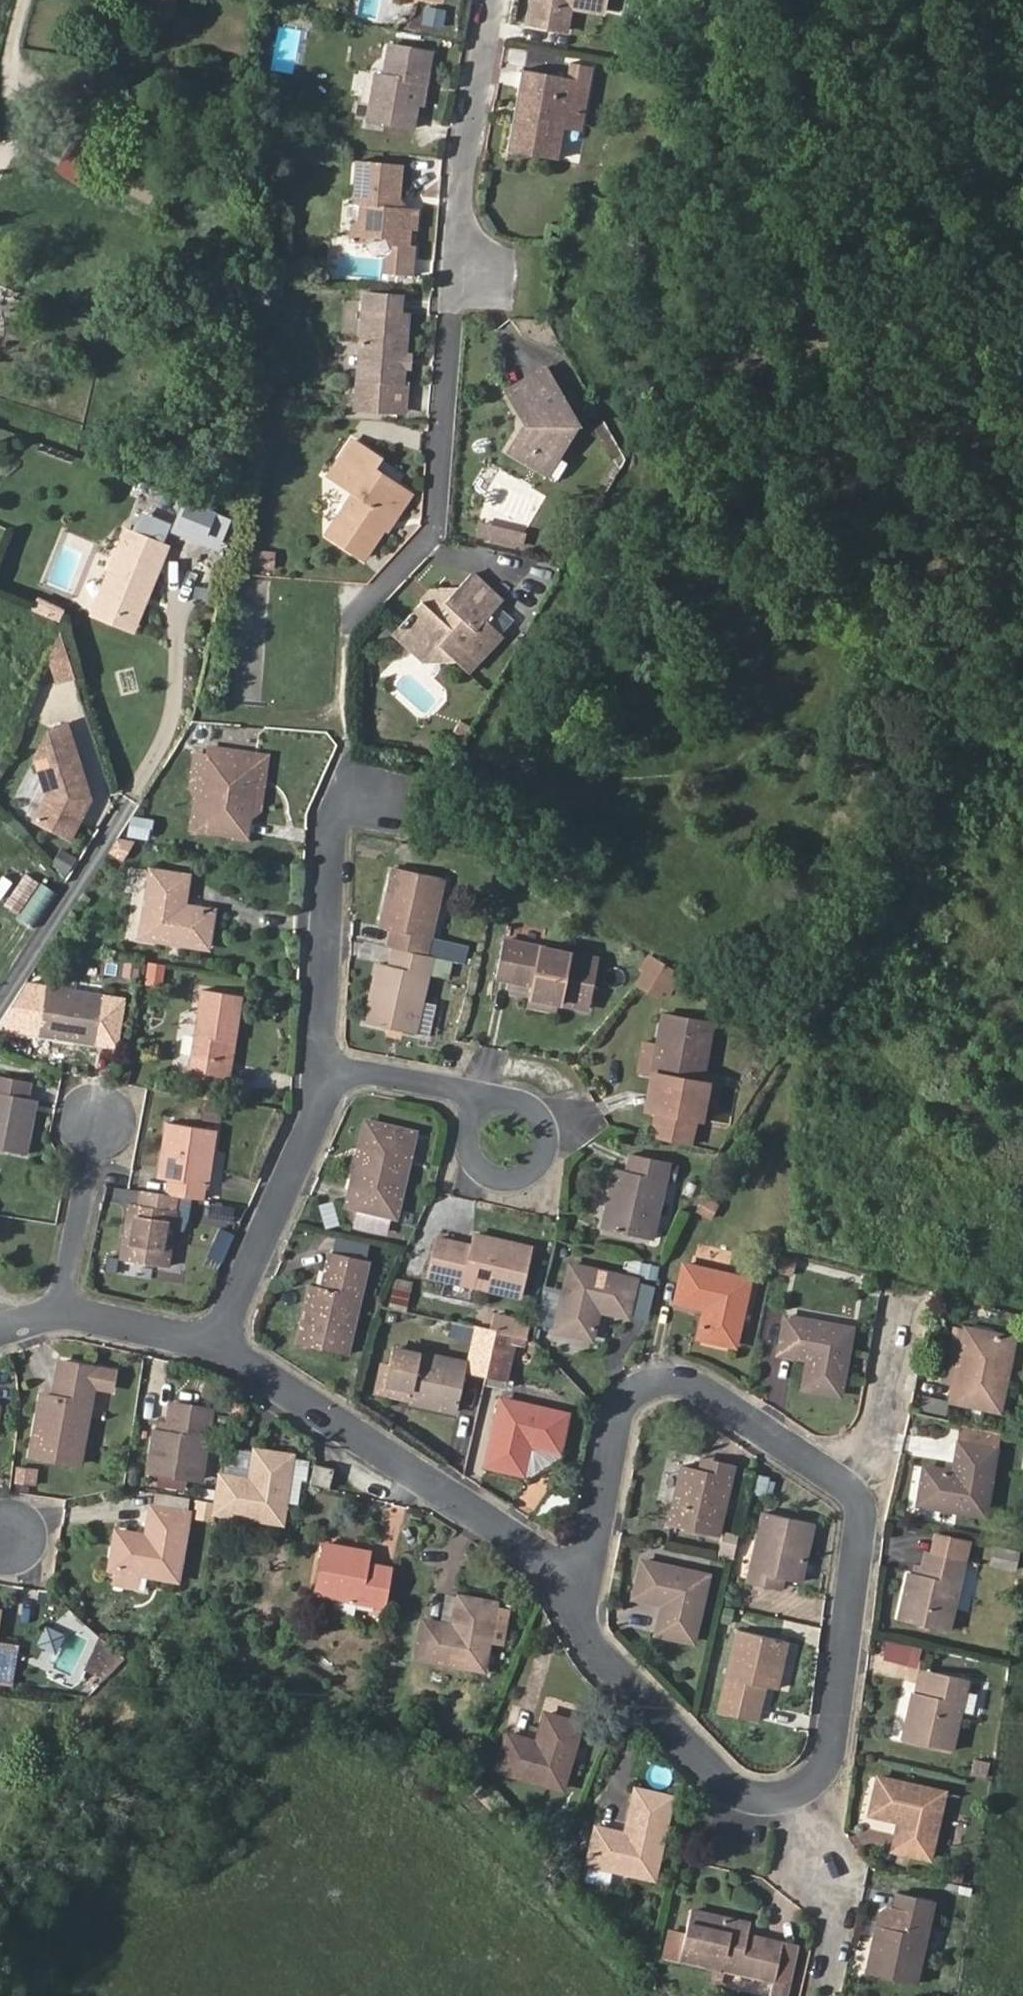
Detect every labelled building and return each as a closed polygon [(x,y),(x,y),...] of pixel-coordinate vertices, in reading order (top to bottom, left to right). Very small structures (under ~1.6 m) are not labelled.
[(530,29),(558,34),(563,9),(572,10),(605,17),(608,0),(535,0),(530,29)] [(563,9),(558,34),(567,36),(572,10),(563,9)] [(413,85),(420,86),(427,54),(384,45),(377,79),(368,77),(359,121),(404,129),(409,105),(413,85)] [(557,167),(563,135),(566,117),(583,120),(592,73),(572,69),(570,80),(525,72),(510,158),(557,167)] [(416,106),(420,86),(413,85),(409,105),(416,106)] [(566,117),(563,135),(580,138),(583,120),(566,117)] [(248,126),(236,125),(233,142),(235,142),(246,143),(248,126)] [(382,232),(392,233),(400,239),(398,250),(388,260),(388,273),(411,275),(413,245),(409,245),(410,228),(414,225),(415,212),(401,210),(405,166),(365,163),(363,191),(370,197),(367,217),(360,221),(358,238),(374,239),(382,232)] [(399,365),(401,349),(404,312),(397,311),(397,297),(362,294),(354,379),(352,405),(375,407),(377,381),(398,383),(399,365)] [(411,350),(401,349),(399,365),(410,366),(411,350)] [(540,450),(556,460),(575,428),(545,370),(527,380),(535,395),(514,405),(524,425),(507,452),(530,466),(540,450)] [(535,395),(527,380),(506,391),(514,405),(535,395)] [(377,381),(375,407),(395,409),(398,383),(377,381)] [(359,567),(401,498),(367,476),(373,466),(345,448),(317,491),(343,506),(320,542),(359,567)] [(546,477),(556,460),(540,450),(530,466),(546,477)] [(228,543),(231,511),(188,507),(187,526),(201,528),(200,541),(228,543)] [(125,523),(95,602),(135,618),(165,538),(125,523)] [(475,524),(471,537),(515,548),(519,535),(475,524)] [(252,547),(250,567),(277,570),(279,550),(252,547)] [(465,577),(452,590),(439,604),(429,615),(418,605),(386,640),(418,670),(427,660),(436,651),(451,665),(464,676),(500,637),(485,623),(499,607),(465,577)] [(439,604),(452,590),(434,598),(418,605),(429,615),(439,604)] [(514,592),(492,618),(508,631),(530,605),(514,592)] [(135,618),(95,602),(92,610),(133,625),(135,618)] [(59,681),(86,675),(75,627),(48,633),(59,681)] [(435,667),(451,665),(436,651),(427,660),(418,670),(435,667)] [(120,693),(136,692),(135,672),(118,673),(120,693)] [(70,832),(92,793),(66,717),(50,723),(35,752),(48,789),(35,813),(70,832)] [(255,766),(249,806),(259,807),(267,758),(210,750),(209,758),(255,766)] [(191,830),(198,831),(209,758),(197,758),(192,788),(195,798),(191,830)] [(244,838),(249,806),(255,766),(209,758),(198,831),(244,838)] [(125,861),(146,827),(131,818),(110,852),(125,861)] [(70,874),(78,860),(62,851),(54,865),(70,874)] [(57,889),(27,873),(32,863),(16,854),(0,884),(0,903),(38,923),(57,889)] [(391,931),(387,948),(394,949),(425,957),(442,879),(395,868),(381,928),(391,931)] [(206,947),(211,913),(183,909),(187,879),(150,872),(141,937),(206,947)] [(529,998),(558,1003),(590,1009),(599,961),(502,941),(495,978),(513,982),(516,967),(534,970),(531,985),(529,998)] [(420,1002),(430,958),(425,957),(394,949),(390,967),(378,964),(365,1024),(413,1034),(428,1037),(435,1005),(420,1002)] [(449,978),(453,959),(437,956),(433,975),(449,978)] [(678,973),(657,960),(643,976),(662,992),(678,973)] [(516,967),(513,982),(531,985),(534,970),(516,967)] [(43,1004),(41,1015),(38,1035),(96,1044),(103,997),(45,988),(43,1004)] [(226,1041),(234,1042),(241,996),(200,990),(187,1078),(227,1083),(230,1066),(223,1065),(225,1051),(226,1041)] [(556,1012),(558,1003),(529,998),(528,1007),(556,1012)] [(663,1078),(657,1113),(695,1119),(713,1025),(663,1015),(657,1045),(652,1076),(663,1078)] [(232,1052),(234,1042),(226,1041),(225,1051),(232,1052)] [(652,1076),(657,1045),(648,1044),(642,1074),(652,1076)] [(28,1097),(30,1082),(0,1077),(0,1151),(24,1155),(33,1110),(25,1109),(28,1097)] [(35,1100),(28,1097),(25,1109),(33,1110),(35,1100)] [(222,1121),(223,1104),(204,1103),(203,1119),(222,1121)] [(365,1162),(358,1161),(349,1205),(363,1209),(359,1225),(390,1232),(394,1216),(413,1135),(402,1132),(405,1117),(377,1111),(374,1126),(365,1162)] [(690,1145),(695,1119),(657,1113),(652,1137),(690,1145)] [(166,1179),(164,1193),(173,1195),(199,1199),(202,1185),(205,1186),(215,1131),(188,1126),(180,1124),(166,1122),(158,1166),(169,1168),(166,1179)] [(367,1124),(358,1161),(365,1162),(374,1126),(367,1124)] [(628,1171),(615,1168),(602,1229),(650,1240),(667,1161),(632,1154),(628,1171)] [(169,1168),(158,1166),(157,1177),(166,1179),(169,1168)] [(164,1193),(140,1189),(137,1204),(135,1215),(125,1212),(117,1257),(165,1265),(174,1212),(171,1211),(173,1195),(164,1193)] [(706,1195),(697,1213),(714,1220),(723,1203),(706,1195)] [(321,1203),(327,1228),(341,1224),(336,1200),(321,1203)] [(135,1215),(137,1204),(126,1203),(125,1212),(135,1215)] [(470,1246),(435,1238),(426,1276),(521,1297),(533,1249),(472,1236),(470,1246)] [(330,1252),(322,1286),(311,1284),(298,1345),(346,1355),(367,1261),(330,1252)] [(794,1276),(798,1260),(779,1255),(775,1271),(794,1276)] [(734,1346),(749,1280),(682,1265),(674,1301),(704,1309),(698,1338),(734,1346)] [(590,1340),(597,1311),(627,1317),(636,1281),(570,1267),(556,1332),(590,1340)] [(786,1318),(778,1354),(808,1361),(802,1388),(838,1396),(852,1330),(786,1318)] [(471,1361),(487,1364),(490,1352),(494,1330),(479,1327),(471,1361)] [(942,1385),(953,1387),(966,1329),(954,1327),(942,1385)] [(966,1329),(953,1387),(950,1400),(999,1411),(1015,1339),(966,1329)] [(490,1352),(487,1364),(508,1369),(515,1336),(505,1333),(494,1330),(490,1352)] [(410,1391),(408,1401),(456,1412),(466,1364),(396,1349),(388,1386),(410,1391)] [(71,1401),(54,1398),(41,1396),(31,1456),(79,1465),(94,1386),(107,1389),(111,1371),(97,1369),(59,1362),(56,1382),(74,1385),(71,1401)] [(56,1382),(54,1398),(71,1401),(74,1385),(56,1382)] [(385,1397),(408,1401),(410,1391),(388,1386),(385,1397)] [(918,1394),(917,1410),(941,1412),(942,1396),(918,1394)] [(566,1415),(501,1402),(487,1466),(522,1474),(529,1446),(557,1452),(566,1415)] [(170,1404),(167,1422),(165,1433),(155,1431),(148,1471),(201,1479),(212,1410),(170,1404)] [(165,1433),(167,1422),(156,1420),(155,1431),(165,1433)] [(998,1432),(962,1424),(954,1473),(923,1469),(918,1504),(982,1516),(998,1432)] [(216,1502),(214,1513),(283,1524),(293,1457),(255,1452),(251,1480),(220,1475),(216,1502)] [(701,1460),(698,1472),(711,1475),(714,1463),(701,1460)] [(711,1475),(698,1472),(681,1468),(667,1527),(714,1538),(731,1467),(714,1463),(711,1475)] [(19,1465),(15,1483),(37,1488),(41,1469),(19,1465)] [(309,1484),(329,1489),(332,1470),(313,1466),(309,1484)] [(754,1495),(773,1497),(775,1477),(756,1475),(754,1495)] [(176,1578),(187,1514),(152,1508),(146,1536),(117,1531),(110,1568),(108,1582),(141,1588),(143,1573),(176,1578)] [(769,1576),(785,1580),(800,1583),(814,1523),(764,1512),(748,1584),(767,1588),(769,1576)] [(323,1544),(314,1593),(387,1607),(393,1569),(369,1565),(371,1553),(323,1544)] [(990,1544),(986,1564),(1013,1571),(1017,1550),(990,1544)] [(921,1575),(909,1572),(898,1621),(948,1631),(964,1561),(927,1552),(921,1575)] [(654,1633),(692,1642),(707,1577),(638,1561),(630,1595),(661,1602),(654,1633)] [(782,1591),(785,1580),(769,1576),(767,1588),(782,1591)] [(458,1599),(453,1627),(424,1622),(418,1657),(483,1670),(496,1606),(458,1599)] [(54,1657),(63,1632),(49,1626),(39,1651),(54,1657)] [(748,1678),(767,1681),(779,1684),(788,1641),(740,1631),(722,1714),(758,1722),(762,1704),(743,1700),(748,1678)] [(914,1666),(918,1646),(881,1640),(878,1660),(914,1666)] [(105,1642),(88,1664),(106,1678),(123,1656),(105,1642)] [(912,1678),(914,1665),(877,1660),(875,1673),(912,1678)] [(903,1739),(950,1751),(968,1680),(932,1671),(926,1694),(915,1691),(903,1739)] [(762,1704),(767,1681),(748,1678),(743,1700),(762,1704)] [(581,1726),(547,1717),(540,1744),(508,1736),(499,1771),(563,1788),(581,1726)] [(894,1850),(928,1858),(942,1794),(878,1779),(871,1814),(900,1822),(894,1850)] [(668,1814),(632,1806),(626,1834),(596,1828),(589,1865),(654,1880),(668,1814)] [(867,1973),(916,1984),(934,1900),(897,1891),(889,1925),(877,1923),(867,1973)] [(743,1953),(747,1936),(750,1924),(689,1911),(678,1959),(774,1981),(782,1944),(764,1940),(760,1957),(743,1953)] [(764,1940),(747,1936),(743,1953),(760,1957),(764,1940)] [(771,1995),(774,1981),(754,1978),(751,1992),(771,1995)]
